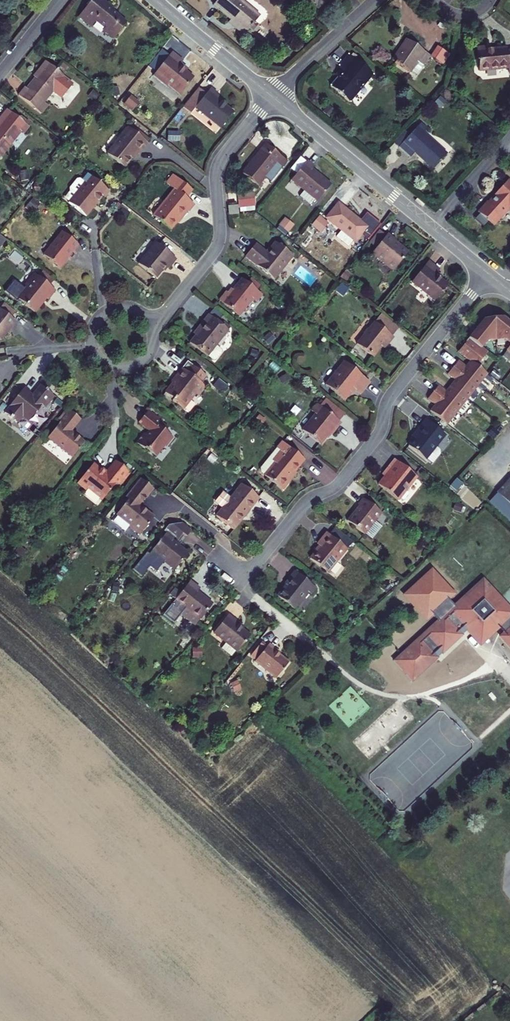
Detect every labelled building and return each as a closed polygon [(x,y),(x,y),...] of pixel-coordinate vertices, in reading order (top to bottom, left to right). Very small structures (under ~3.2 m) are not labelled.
[(121,19),(113,13),(114,11),(100,0),(92,0),(78,17),(91,28),(95,22),(110,33),(121,19)] [(243,36),(259,17),(239,0),(218,0),(213,6),(230,21),(236,25),(234,28),(243,36)] [(318,10),(326,3),(324,0),(309,0),(318,10)] [(126,23),(121,19),(110,33),(115,37),(126,23)] [(423,67),(430,57),(405,40),(391,60),(408,73),(409,71),(415,75),(421,66),(423,67)] [(437,46),(430,57),(441,65),(449,55),(437,46)] [(475,48),(478,71),(507,68),(508,73),(509,72),(509,52),(506,52),(506,49),(486,51),(485,47),(475,48)] [(193,78),(185,72),(178,67),(181,63),(183,61),(172,53),(153,76),(167,87),(168,85),(180,94),(193,78)] [(337,80),(331,88),(349,103),(372,75),(349,55),(338,67),(341,69),(344,72),(337,80)] [(63,78),(45,62),(39,69),(41,70),(26,89),(23,88),(17,95),(39,113),(46,106),(43,103),(63,78)] [(178,67),(185,72),(187,68),(181,63),(178,67)] [(334,77),(337,80),(344,72),(341,69),(334,77)] [(206,94),(198,88),(182,107),(190,114),(195,108),(220,128),(232,113),(224,106),(213,97),(216,94),(216,93),(210,89),(206,94)] [(227,103),(216,94),(213,97),(224,106),(227,103)] [(124,104),(133,110),(138,104),(130,97),(124,104)] [(28,126),(7,109),(0,117),(0,156),(20,131),(23,132),(28,126)] [(424,133),(426,130),(419,124),(398,147),(410,158),(414,153),(432,170),(446,155),(424,133)] [(137,155),(147,143),(127,128),(106,154),(123,168),(135,153),(137,155)] [(287,161),(266,144),(255,157),(256,158),(250,165),(249,165),(242,173),(258,186),(265,177),(270,182),(287,161)] [(306,163),(299,158),(289,170),(296,175),(306,163)] [(316,201),(318,202),(331,186),(311,170),(313,168),(307,163),(306,163),(296,175),(291,181),(304,191),(299,197),(311,207),(316,201)] [(68,203),(85,217),(101,196),(103,198),(108,191),(87,174),(82,181),(80,179),(76,179),(69,188),(69,192),(74,196),(68,203)] [(186,197),(192,190),(174,174),(167,182),(175,188),(153,215),(171,229),(186,210),(188,211),(194,204),(186,197)] [(509,184),(506,180),(498,189),(500,190),(488,203),(486,201),(476,212),(490,224),(506,206),(509,210),(509,183),(509,184)] [(239,208),(254,206),(253,194),(238,195),(239,208)] [(342,210),(337,205),(325,219),(343,233),(337,239),(348,248),(353,242),(355,243),(361,235),(367,228),(359,222),(343,209),(342,210)] [(227,207),(228,216),(238,215),(237,206),(227,207)] [(366,214),(359,222),(367,228),(361,235),(368,241),(380,226),(366,214)] [(311,225),(321,233),(328,223),(319,215),(311,225)] [(276,228),(286,235),(293,225),(284,217),(276,228)] [(58,266),(61,267),(67,260),(68,258),(69,259),(69,258),(72,260),(78,252),(75,249),(79,245),(63,232),(45,255),(55,263),(54,267),(58,266)] [(370,243),(375,248),(384,237),(378,232),(370,243)] [(384,237),(375,248),(370,254),(392,272),(407,253),(399,246),(397,247),(393,244),(395,241),(387,235),(384,237)] [(168,269),(176,259),(155,243),(138,264),(155,278),(165,267),(168,269)] [(245,257),(273,280),(292,257),(274,243),(265,253),(255,245),(245,257)] [(427,263),(420,271),(432,280),(430,282),(436,286),(433,289),(440,294),(446,286),(440,281),(435,277),(437,274),(438,273),(427,263)] [(440,294),(433,289),(428,284),(430,282),(432,280),(420,271),(404,291),(427,310),(440,294)] [(49,299),(56,290),(35,274),(25,287),(27,288),(25,290),(15,283),(7,293),(17,301),(19,299),(35,312),(42,303),(40,302),(45,296),(49,299)] [(219,302),(237,317),(252,299),(256,302),(261,295),(242,279),(229,295),(226,293),(219,302)] [(1,339),(11,327),(12,328),(17,322),(0,308),(0,338),(1,339)] [(228,331),(208,315),(201,323),(204,325),(189,343),(206,357),(207,356),(211,360),(214,360),(220,353),(220,350),(215,346),(228,331)] [(380,315),(374,323),(391,337),(398,329),(380,315)] [(429,411),(446,425),(486,375),(475,366),(486,353),(480,348),(485,342),(503,340),(509,345),(505,351),(509,355),(509,325),(505,321),(499,322),(498,317),(484,319),(484,324),(478,325),(456,352),(468,361),(464,366),(457,361),(446,374),(453,380),(444,391),(437,386),(426,399),(434,405),(429,411)] [(388,345),(393,339),(391,337),(374,323),(356,345),(372,358),(385,343),(388,345)] [(203,374),(187,361),(176,375),(178,377),(165,393),(173,400),(172,401),(183,410),(195,395),(198,397),(205,388),(197,381),(203,374)] [(359,394),(369,382),(343,362),(324,385),(343,400),(352,389),(359,394)] [(4,413),(15,422),(22,413),(30,420),(37,412),(39,414),(54,396),(40,385),(31,396),(28,393),(29,391),(24,387),(10,403),(11,404),(4,413)] [(338,421),(344,414),(324,398),(318,405),(338,421)] [(340,423),(338,421),(318,405),(316,404),(311,411),(315,414),(302,430),(320,444),(328,434),(330,436),(340,423)] [(70,431),(80,420),(69,411),(46,437),(72,458),(84,442),(70,431)] [(148,411),(138,423),(148,431),(145,434),(143,433),(135,443),(143,450),(145,448),(153,456),(162,446),(165,447),(173,438),(165,432),(168,428),(163,424),(163,423),(148,411)] [(421,429),(413,439),(407,446),(424,460),(444,436),(424,420),(419,427),(421,429)] [(410,438),(413,439),(421,429),(419,427),(410,438)] [(282,490),(289,481),(287,480),(294,471),(303,460),(282,442),(276,449),(280,452),(272,462),(274,464),(264,476),(282,490)] [(88,488),(102,499),(116,483),(118,484),(129,471),(116,460),(105,473),(92,464),(77,483),(86,490),(88,488)] [(390,470),(387,474),(380,482),(400,498),(415,478),(393,461),(388,468),(390,470)] [(287,480),(289,481),(296,473),(294,471),(287,480)] [(488,503),(509,523),(509,478),(488,503)] [(139,506),(152,489),(141,480),(126,498),(128,500),(111,521),(124,531),(129,527),(139,535),(153,518),(139,506)] [(258,499),(241,485),(228,500),(222,495),(219,495),(214,500),(215,503),(221,508),(215,516),(232,530),(258,499)] [(347,522),(364,535),(381,514),(362,499),(357,505),(361,508),(356,514),(353,513),(347,522)] [(187,537),(191,531),(182,523),(167,527),(163,532),(165,534),(148,555),(146,553),(133,571),(141,577),(147,570),(154,575),(162,565),(172,573),(188,554),(172,541),(175,537),(178,539),(183,533),(187,537)] [(309,560),(326,573),(346,549),(325,533),(316,545),(319,547),(309,560)] [(276,595),(293,609),(306,592),(309,594),(314,588),(294,573),(285,585),(284,584),(276,595)] [(481,579),(393,662),(411,681),(436,658),(432,654),(437,649),(441,653),(460,635),(457,631),(462,626),(479,645),(498,628),(502,633),(498,637),(509,649),(509,610),(481,579)] [(200,590),(190,582),(164,616),(174,624),(182,615),(196,626),(200,621),(212,604),(197,592),(200,590)] [(233,623),(235,621),(228,615),(214,633),(238,652),(250,636),(242,630),(233,623)] [(244,628),(235,621),(233,623),(242,630),(244,628)] [(259,640),(251,650),(255,654),(259,656),(267,646),(259,640)] [(267,646),(259,656),(255,662),(276,679),(289,663),(279,655),(273,651),(274,649),(268,644),(267,646)]
